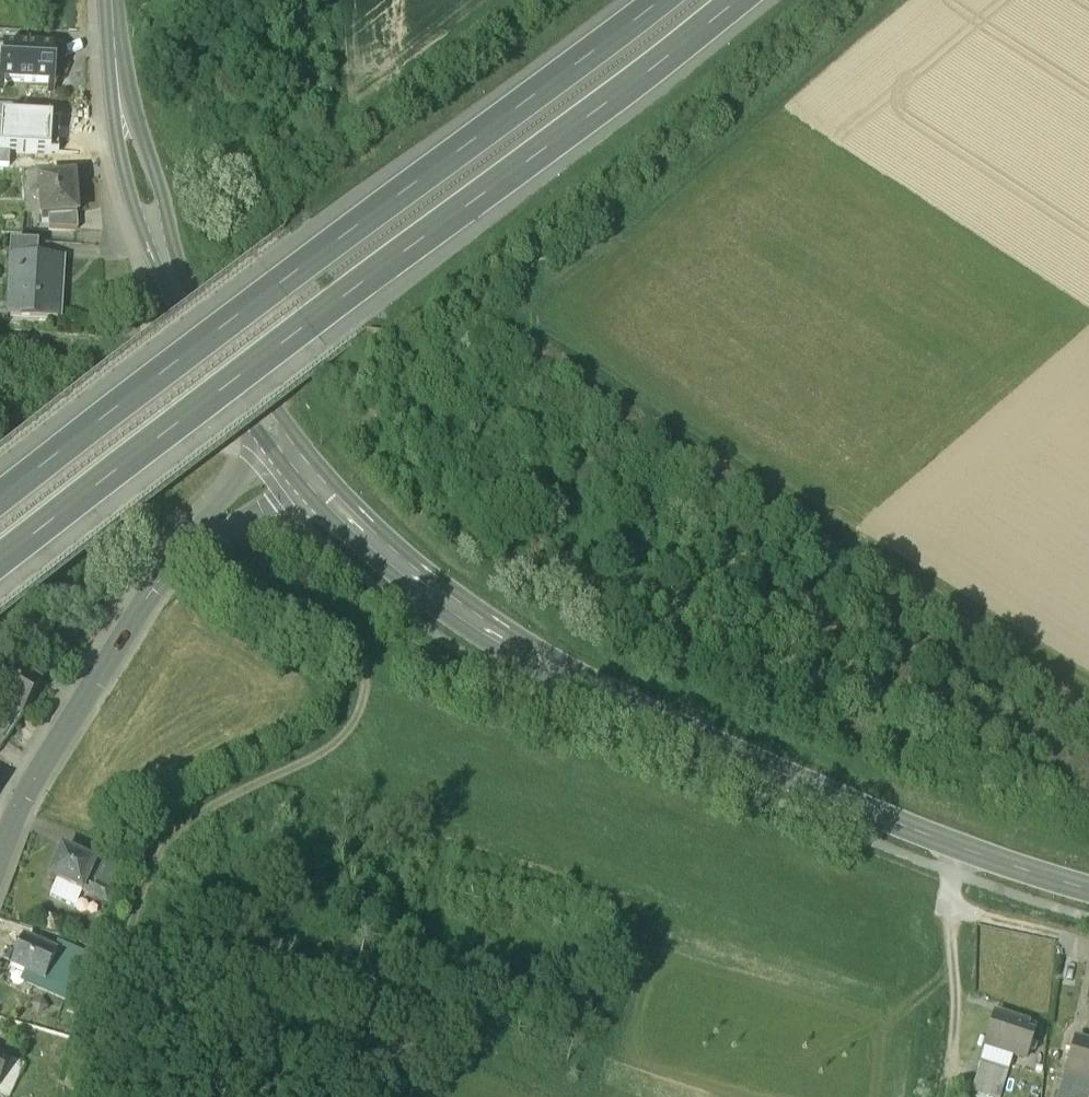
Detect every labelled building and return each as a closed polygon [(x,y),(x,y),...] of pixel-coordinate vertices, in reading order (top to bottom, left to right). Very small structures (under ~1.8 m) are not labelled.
[(53,50),(3,47),(1,82),(51,85),(53,50)] [(15,119),(16,107),(0,105),(0,118),(15,119)] [(58,155),(60,122),(15,119),(0,118),(0,151),(10,152),(58,155)] [(10,152),(0,151),(0,165),(9,166),(10,152)] [(74,182),(39,184),(42,222),(48,221),(77,219),(74,185),(74,182)] [(77,219),(48,221),(49,233),(77,235),(77,219)] [(38,246),(10,244),(9,261),(37,263),(38,246)] [(37,263),(9,261),(9,263),(20,264),(18,289),(12,288),(10,321),(57,324),(61,265),(37,263)] [(31,671),(22,665),(18,671),(28,677),(31,671)] [(11,666),(0,683),(0,704),(1,704),(21,716),(40,685),(28,677),(18,671),(11,666)] [(1,704),(0,705),(0,719),(14,728),(21,716),(1,704)] [(0,719),(0,740),(4,743),(14,728),(0,719)] [(126,857),(99,845),(91,864),(93,864),(118,875),(126,857)] [(91,864),(61,850),(48,878),(55,881),(80,892),(93,864),(91,864)] [(93,864),(80,892),(106,903),(118,875),(93,864)] [(80,892),(55,881),(49,896),(74,907),(80,892)] [(55,954),(21,939),(9,968),(43,983),(55,954)] [(72,962),(55,954),(43,983),(60,990),(69,993),(75,978),(67,975),(72,962)] [(165,983),(158,981),(155,995),(161,996),(165,983)] [(1036,1027),(993,1014),(983,1046),(1019,1057),(1020,1055),(1027,1057),(1036,1027)] [(1074,1040),(1074,1042),(1068,1040),(1065,1049),(1071,1051),(1064,1073),(1058,1093),(1072,1096),(1074,1096),(1075,1092),(1088,1096),(1088,1044),(1074,1040)] [(0,1057),(0,1080),(8,1061),(0,1057)] [(981,1059),(971,1091),(989,1096),(1000,1096),(1009,1068),(981,1059)]
